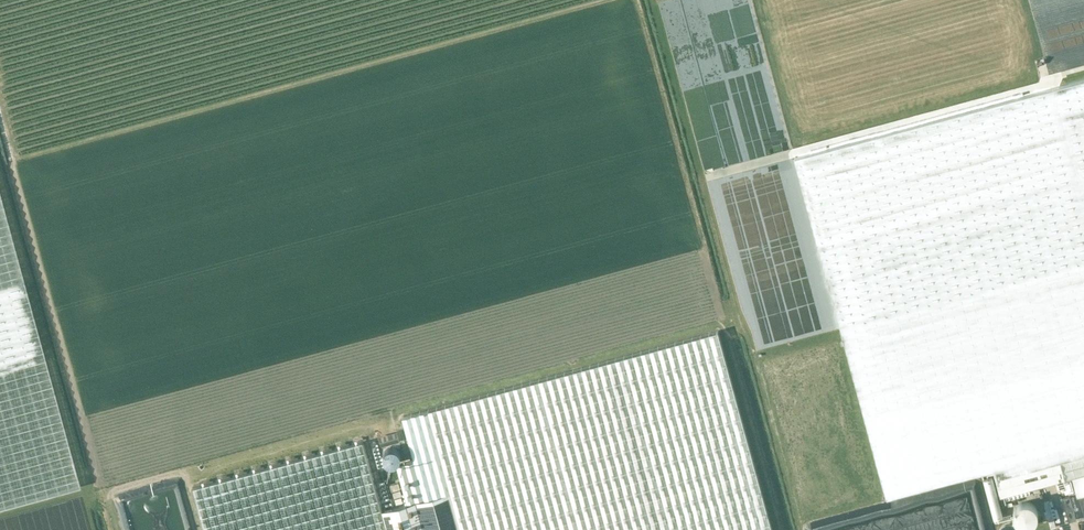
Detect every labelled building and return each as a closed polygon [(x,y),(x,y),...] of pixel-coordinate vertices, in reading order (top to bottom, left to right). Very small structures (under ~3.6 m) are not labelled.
[(887,499),(994,470),(1001,496),(1083,473),(1083,79),(794,158),(887,499)] [(80,487),(0,193),(0,509),(80,487)] [(718,331),(402,417),(424,499),(382,511),(363,442),(192,489),(203,529),(772,529),(718,331)] [(385,452),(384,455),(384,456),(385,459),(387,462),(390,463),(394,463),(397,462),(399,460),(401,458),(401,455),(400,451),(398,449),(396,447),(392,446),(389,447),(386,449),(385,452)] [(986,494),(993,493),(992,474),(984,474),(986,494)] [(390,483),(391,492),(399,491),(399,482),(390,483)] [(1070,496),(1062,498),(1068,522),(1076,519),(1070,496)] [(1023,504),(1019,505),(1016,508),(1014,511),(1013,515),(1013,519),(1015,523),(1018,526),(1021,528),(1025,528),(1029,528),(1033,526),(1036,523),(1037,519),(1038,515),(1037,511),(1035,508),(1031,505),(1027,504),(1023,504)]
